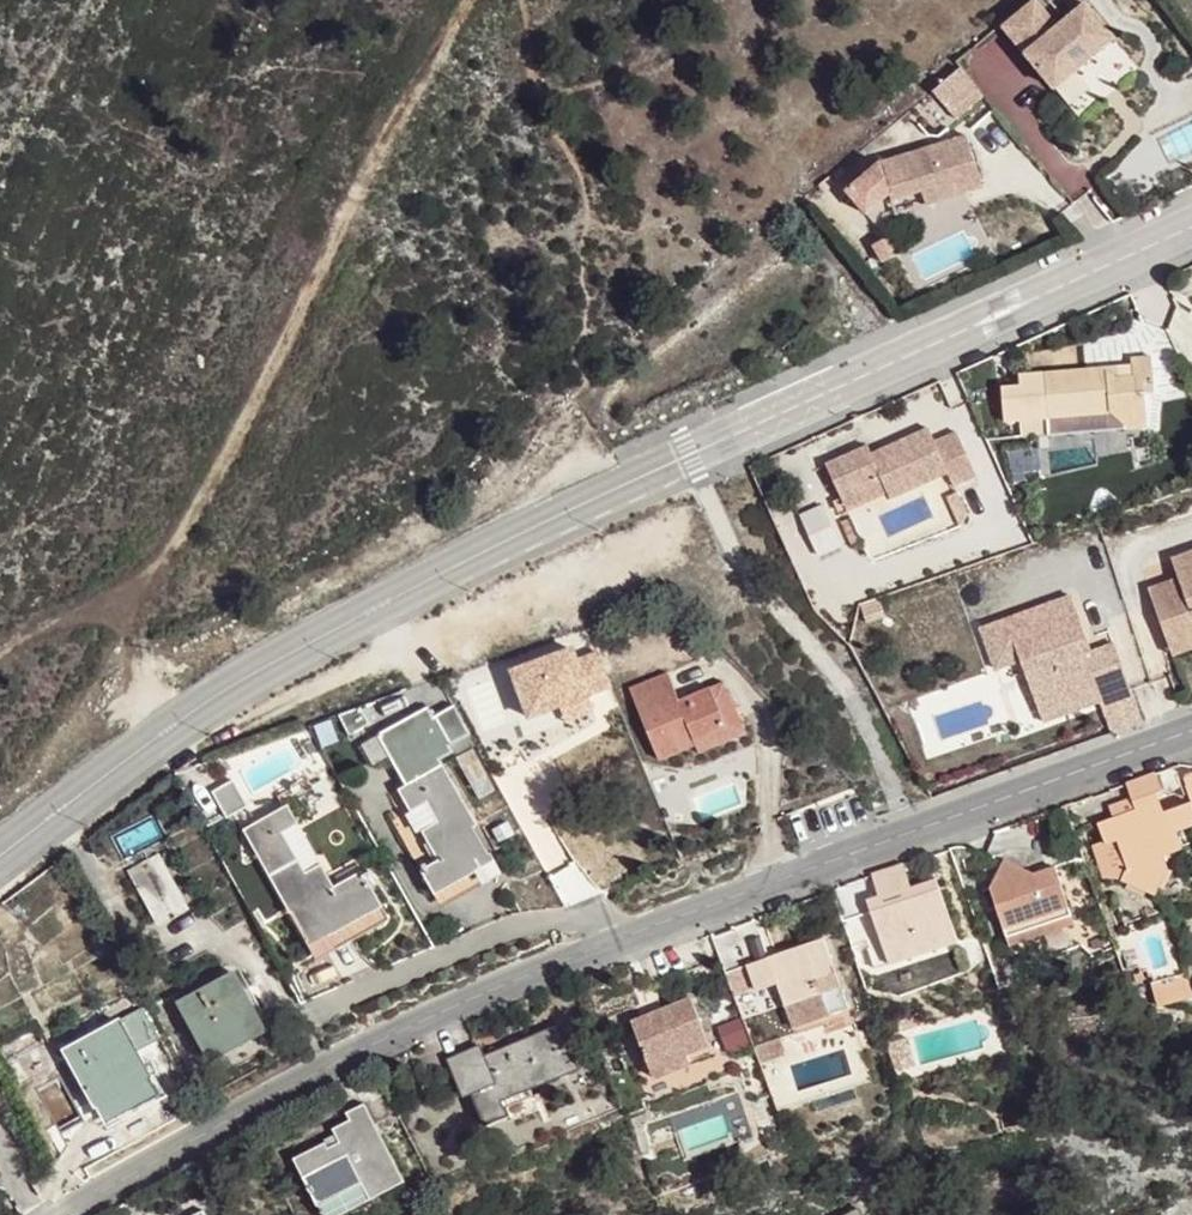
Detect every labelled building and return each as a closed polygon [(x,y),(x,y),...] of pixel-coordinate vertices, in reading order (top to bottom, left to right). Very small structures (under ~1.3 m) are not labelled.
[(1052,24),(1034,2),(1003,29),(1021,50),(1048,84),(1078,60),(1109,35),(1080,0),(1052,24)] [(955,118),(984,93),(960,66),(932,91),(955,118)] [(957,137),(870,163),(881,197),(883,202),(924,191),(928,203),(950,196),(973,189),(957,137)] [(881,197),(870,163),(838,191),(859,216),(881,197)] [(1090,374),(1090,364),(1059,368),(1029,371),(1031,415),(1095,410),(1115,427),(1130,425),(1128,393),(1140,391),(1137,355),(1115,356),(1117,375),(1106,376),(1098,376),(1090,374)] [(1104,363),(1090,364),(1090,374),(1098,376),(1106,376),(1104,363)] [(1097,429),(1115,427),(1095,410),(1097,429)] [(869,462),(866,455),(862,446),(842,455),(822,464),(837,500),(877,481),(883,494),(887,501),(942,476),(949,487),(971,477),(952,436),(930,445),(924,428),(873,451),(877,458),(869,462)] [(873,451),(866,455),(869,462),(877,458),(873,451)] [(843,512),(883,494),(877,481),(837,500),(843,512)] [(828,505),(802,510),(811,554),(837,549),(828,505)] [(1141,586),(1155,623),(1185,613),(1191,611),(1191,545),(1165,555),(1171,575),(1141,586)] [(1098,728),(1131,717),(1104,640),(1082,648),(1073,651),(1067,636),(1076,633),(1061,590),(972,621),(987,664),(1009,656),(1014,672),(1035,665),(1052,711),(1089,699),(1093,714),(1098,728)] [(1155,623),(1164,652),(1191,642),(1191,634),(1185,613),(1155,623)] [(1082,648),(1076,633),(1067,636),(1073,651),(1082,648)] [(1031,719),(1052,711),(1035,665),(1014,672),(1031,719)] [(630,690),(594,704),(623,776),(642,769),(661,762),(658,757),(688,746),(683,731),(695,727),(686,700),(641,717),(630,690)] [(419,714),(367,743),(392,788),(444,760),(441,754),(463,742),(447,712),(424,724),(419,714)] [(1162,779),(1155,763),(1127,775),(1126,776),(1132,790),(1151,783),(1162,779)] [(1180,767),(1188,790),(1191,789),(1191,763),(1180,767)] [(467,829),(434,769),(380,798),(387,814),(380,817),(425,894),(449,881),(473,867),(456,835),(467,829)] [(1159,804),(1151,783),(1132,790),(1135,801),(1143,798),(1147,809),(1159,804)] [(1132,790),(1116,795),(1120,806),(1113,809),(1096,814),(1102,832),(1103,835),(1113,833),(1125,863),(1119,872),(1150,887),(1165,859),(1160,850),(1180,843),(1174,823),(1191,817),(1191,808),(1187,795),(1159,804),(1147,809),(1143,798),(1135,801),(1132,790)] [(1120,806),(1116,795),(1110,797),(1113,809),(1120,806)] [(277,807),(234,830),(280,912),(293,906),(312,940),(342,923),(372,905),(353,873),(324,890),(277,807)] [(1103,835),(1102,832),(1089,836),(1101,869),(1119,872),(1125,863),(1113,833),(1103,835)] [(983,899),(1025,932),(1063,920),(1044,863),(1021,872),(991,856),(979,886),(983,899)] [(119,876),(125,886),(155,870),(155,869),(150,859),(119,876)] [(905,885),(896,861),(865,873),(870,884),(875,896),(891,890),(895,898),(878,905),(866,909),(887,963),(953,936),(929,875),(905,885)] [(155,870),(125,886),(146,924),(177,909),(155,870)] [(891,890),(875,896),(878,905),(895,898),(891,890)] [(763,957),(742,965),(751,990),(772,982),(781,1004),(807,994),(823,1009),(833,1005),(843,1001),(831,970),(818,935),(763,957)] [(742,965),(719,974),(728,998),(751,990),(742,965)] [(231,972),(225,975),(242,1003),(254,1026),(261,1022),(231,972)] [(242,1003),(225,975),(172,1005),(200,1055),(211,1049),(222,1043),(210,1020),(242,1003)] [(683,991),(659,1002),(663,1008),(687,999),(683,991)] [(683,1055),(687,1061),(710,1051),(690,1002),(660,1014),(629,1027),(647,1070),(683,1055)] [(222,1043),(254,1026),(242,1003),(210,1020),(222,1043)] [(744,1018),(720,1021),(724,1050),(747,1048),(744,1018)] [(86,1102),(87,1102),(108,1091),(95,1066),(127,1050),(113,1024),(59,1053),(86,1102)] [(508,1051),(483,1062),(500,1102),(575,1073),(558,1032),(518,1047),(521,1052),(510,1055),(508,1051)] [(95,1066),(108,1091),(115,1106),(120,1114),(136,1106),(153,1098),(127,1050),(95,1066)] [(500,1102),(483,1062),(481,1056),(478,1050),(449,1060),(464,1095),(472,1092),(485,1122),(505,1115),(500,1102)] [(690,1070),(687,1061),(683,1055),(647,1070),(653,1084),(690,1070)] [(108,1091),(87,1102),(95,1116),(115,1106),(108,1091)] [(429,1170),(391,1091),(373,1099),(377,1109),(368,1113),(360,1117),(363,1125),(322,1145),(351,1201),(391,1182),(393,1186),(429,1170)] [(864,1200),(834,1214),(871,1214),(864,1200)]
